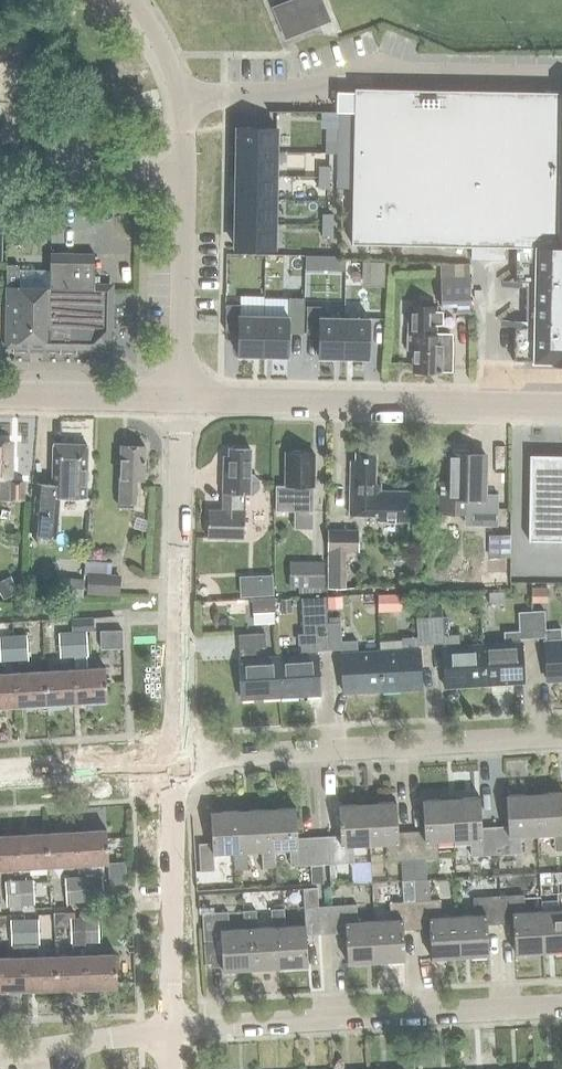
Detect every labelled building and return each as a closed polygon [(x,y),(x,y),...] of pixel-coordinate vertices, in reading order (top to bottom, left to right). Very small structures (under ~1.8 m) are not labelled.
[(272,7),(285,38),(319,25),(309,0),(290,0),(272,7)] [(513,361),(561,362),(561,92),(354,88),(354,92),(337,91),(336,111),(337,111),(337,128),(336,188),(352,189),(351,244),(471,246),(505,247),(515,247),(514,281),(526,281),(526,284),(535,284),(534,324),(525,324),(525,326),(513,326),(513,361)] [(9,124),(10,105),(0,104),(0,124),(9,124)] [(326,111),(326,128),(336,128),(337,128),(337,111),(336,111),(326,111)] [(276,152),(276,127),(238,126),(237,151),(276,152)] [(325,139),(336,140),(336,128),(326,128),(325,139)] [(237,151),(237,175),(275,176),(276,152),(237,151)] [(318,177),(329,177),(329,166),(318,166),(318,177)] [(275,200),(275,176),(237,175),(236,199),(275,200)] [(329,177),(318,177),(318,188),(329,188),(329,177)] [(275,200),(236,199),(236,223),(274,224),(275,200)] [(322,214),(322,225),(333,225),(333,214),(322,214)] [(274,224),(236,223),(235,248),(274,249),(274,224)] [(333,236),(333,225),(322,225),(322,236),(333,236)] [(505,247),(471,246),(471,259),(505,260),(505,247)] [(8,265),(8,273),(5,347),(111,349),(113,289),(94,288),(95,253),(52,252),(52,271),(19,270),(19,265),(8,265)] [(345,260),(339,260),(339,255),(332,255),(332,270),(345,270),(345,260)] [(440,277),(441,307),(456,306),(457,314),(470,313),(469,276),(440,277)] [(225,332),(238,332),(238,355),(263,356),(264,316),(240,315),(240,304),(226,304),(225,332)] [(318,357),(343,358),(344,317),(320,317),(320,306),(306,306),(306,333),(319,334),(318,357)] [(450,370),(451,334),(436,334),(436,306),(413,306),(413,334),(410,334),(410,349),(413,349),(413,371),(440,371),(440,370),(450,370)] [(288,316),(264,316),(263,356),(287,356),(288,316)] [(369,318),(344,317),(343,358),(368,358),(369,318)] [(10,442),(0,442),(0,500),(10,501),(10,500),(22,500),(23,483),(10,482),(11,477),(10,477),(11,459),(10,459),(10,442)] [(56,536),(59,496),(84,498),(87,444),(54,443),(51,484),(36,483),(32,534),(56,536)] [(133,508),(135,479),(144,479),(145,446),(121,445),(118,507),(133,508)] [(258,480),(253,474),(250,474),(250,449),(229,449),(228,455),(223,455),(222,510),(208,510),(207,537),(244,538),(245,494),(252,494),(258,488),(258,480)] [(290,452),(286,452),(285,485),(296,485),(296,502),(312,503),(312,486),(313,486),(313,452),(303,452),(300,450),(293,450),(290,452)] [(411,522),(411,491),(379,491),(380,483),(375,483),(375,452),(355,451),(355,457),(351,457),(350,514),(379,514),(379,521),(411,522)] [(497,525),(498,494),(484,494),(485,454),(450,453),(449,482),(440,482),(439,512),(468,513),(468,525),(497,525)] [(528,540),(561,541),(561,455),(530,455),(528,540)] [(329,528),(328,585),(345,585),(345,551),(358,552),(359,529),(329,528)] [(324,584),(324,562),(289,562),(289,584),(324,584)] [(416,586),(416,572),(398,572),(398,587),(416,586)] [(117,594),(118,577),(86,575),(86,592),(117,594)] [(272,575),(256,575),(256,596),(273,595),(272,575)] [(19,591),(13,579),(0,586),(0,593),(3,599),(19,591)] [(548,603),(548,587),(531,587),(531,603),(548,603)] [(505,603),(504,591),(488,592),(489,604),(505,603)] [(401,607),(401,594),(379,595),(380,608),(401,607)] [(343,609),(342,596),(326,597),(327,610),(343,609)] [(275,611),(274,598),(252,600),(252,612),(275,611)] [(291,598),(280,599),(281,613),(291,613),(291,598)] [(561,640),(561,627),(546,629),(544,611),(531,612),(533,638),(545,637),(547,680),(561,679),(561,640)] [(533,638),(531,612),(519,613),(520,630),(505,631),(505,643),(482,644),(484,684),(523,681),(520,639),(533,638)] [(92,617),(71,619),(72,631),(93,630),(92,617)] [(484,684),(482,644),(459,646),(458,634),(443,635),(442,617),(429,618),(430,643),(442,643),(445,686),(484,684)] [(380,650),(381,687),(382,689),(420,687),(418,644),(430,643),(429,618),(418,619),(419,636),(402,637),(402,649),(380,650)] [(277,655),(279,687),(280,696),(319,694),(317,650),(329,649),(327,623),(315,624),(316,642),(300,642),(301,654),(277,655)] [(382,689),(381,687),(380,650),(358,651),(357,639),(341,640),(340,623),(327,623),(329,649),(342,649),(344,690),(382,689)] [(100,649),(123,648),(122,630),(100,631),(100,649)] [(107,700),(106,687),(104,668),(86,669),(85,655),(87,655),(86,631),(70,632),(71,656),(72,670),(74,702),(107,700)] [(70,632),(57,633),(59,657),(71,656),(70,632)] [(27,633),(10,634),(12,658),(28,657),(27,633)] [(0,635),(0,641),(1,658),(12,658),(10,634),(0,635)] [(238,635),(240,687),(241,698),(280,696),(279,687),(277,655),(255,657),(254,646),(265,646),(264,634),(238,635)] [(42,671),(43,687),(44,704),(74,702),(72,670),(42,671)] [(13,673),(13,687),(15,705),(44,704),(43,687),(42,671),(13,673)] [(15,705),(13,687),(13,673),(0,673),(0,706),(15,705)] [(531,794),(534,834),(553,832),(554,851),(561,850),(561,792),(531,794)] [(507,826),(492,827),(493,854),(521,852),(520,834),(534,834),(531,794),(506,795),(507,826)] [(480,797),(448,798),(451,838),(469,837),(470,855),(493,854),(492,827),(481,827),(480,797)] [(437,839),(451,838),(448,798),(422,800),(424,831),(408,831),(410,858),(438,857),(437,839)] [(396,802),(364,804),(367,843),(386,842),(386,860),(410,858),(408,831),(397,832),(396,802)] [(324,836),(325,836),(326,863),(329,863),(329,874),(341,874),(340,862),(354,861),(353,844),(367,843),(364,804),(338,805),(339,835),(324,836)] [(296,807),(264,809),(267,849),(275,849),(289,848),(290,865),(326,863),(325,836),(324,836),(296,838),(296,807)] [(275,866),(275,849),(267,849),(264,809),(236,811),(238,851),(246,850),(262,850),(262,867),(275,866)] [(238,851),(236,811),(210,812),(211,842),(198,843),(199,870),(214,869),(213,852),(233,850),(233,868),(247,867),(246,850),(238,851)] [(106,830),(75,831),(77,863),(109,861),(106,830)] [(47,865),(77,863),(75,831),(45,833),(47,865)] [(45,833),(15,835),(17,866),(47,865),(45,833)] [(17,866),(15,835),(0,836),(0,867),(17,866)] [(78,876),(79,900),(103,898),(101,874),(78,876)] [(497,875),(498,884),(512,884),(512,874),(497,875)] [(67,900),(79,900),(78,876),(65,877),(67,900)] [(18,880),(20,904),(36,903),(34,879),(18,880)] [(20,904),(18,880),(5,881),(7,905),(20,904)] [(540,910),(543,951),(561,950),(561,892),(556,892),(557,900),(540,901),(540,910)] [(543,951),(540,910),(525,911),(524,894),(496,895),(498,924),(513,923),(515,953),(543,951)] [(474,914),(455,915),(457,956),(488,955),(486,925),(498,924),(496,895),(473,896),(474,914)] [(440,899),(412,900),(414,929),(429,928),(431,958),(457,956),(455,915),(441,916),(440,899)] [(402,930),(414,929),(412,900),(389,902),(390,919),(371,920),(374,961),(405,959),(402,930)] [(329,905),(331,933),(331,934),(345,933),(347,963),(374,961),(371,920),(357,921),(356,904),(329,905)] [(331,934),(331,933),(329,905),(304,907),(305,924),(284,925),(283,908),(270,909),(271,926),(275,925),(278,967),(308,965),(306,935),(331,934)] [(278,967),(275,925),(271,926),(256,926),(255,909),(242,910),(243,927),(247,927),(250,968),(278,967)] [(247,927),(243,927),(228,928),(227,911),(202,913),(203,940),(220,940),(222,970),(250,968),(247,927)] [(82,917),(83,940),(99,940),(98,916),(82,917)] [(84,956),(83,940),(82,917),(69,917),(70,941),(72,940),(73,956),(54,957),(55,988),(85,987),(84,956)] [(23,942),(38,942),(37,918),(22,919),(23,942)] [(23,942),(22,919),(11,919),(12,958),(0,958),(0,990),(25,989),(24,958),(23,942)] [(116,954),(84,956),(85,987),(117,986),(116,954)] [(54,957),(24,958),(25,989),(55,988),(54,957)]
